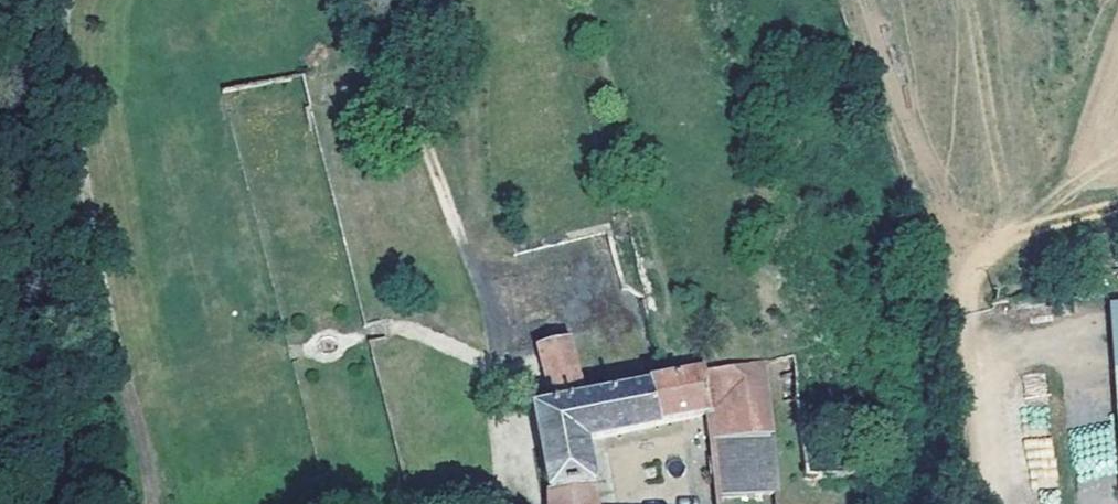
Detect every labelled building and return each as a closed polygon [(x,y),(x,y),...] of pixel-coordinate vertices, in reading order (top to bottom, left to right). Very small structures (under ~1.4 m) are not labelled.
[(1104,302),(1117,494),(1117,301),(1104,302)] [(561,437),(704,406),(706,497),(774,496),(761,356),(703,369),(581,396),(567,336),(536,343),(550,403),(531,407),(550,503),(573,503),(561,437)] [(1026,439),(1029,488),(1057,486),(1053,437),(1026,439)] [(806,456),(805,471),(834,471),(834,456),(806,456)]
